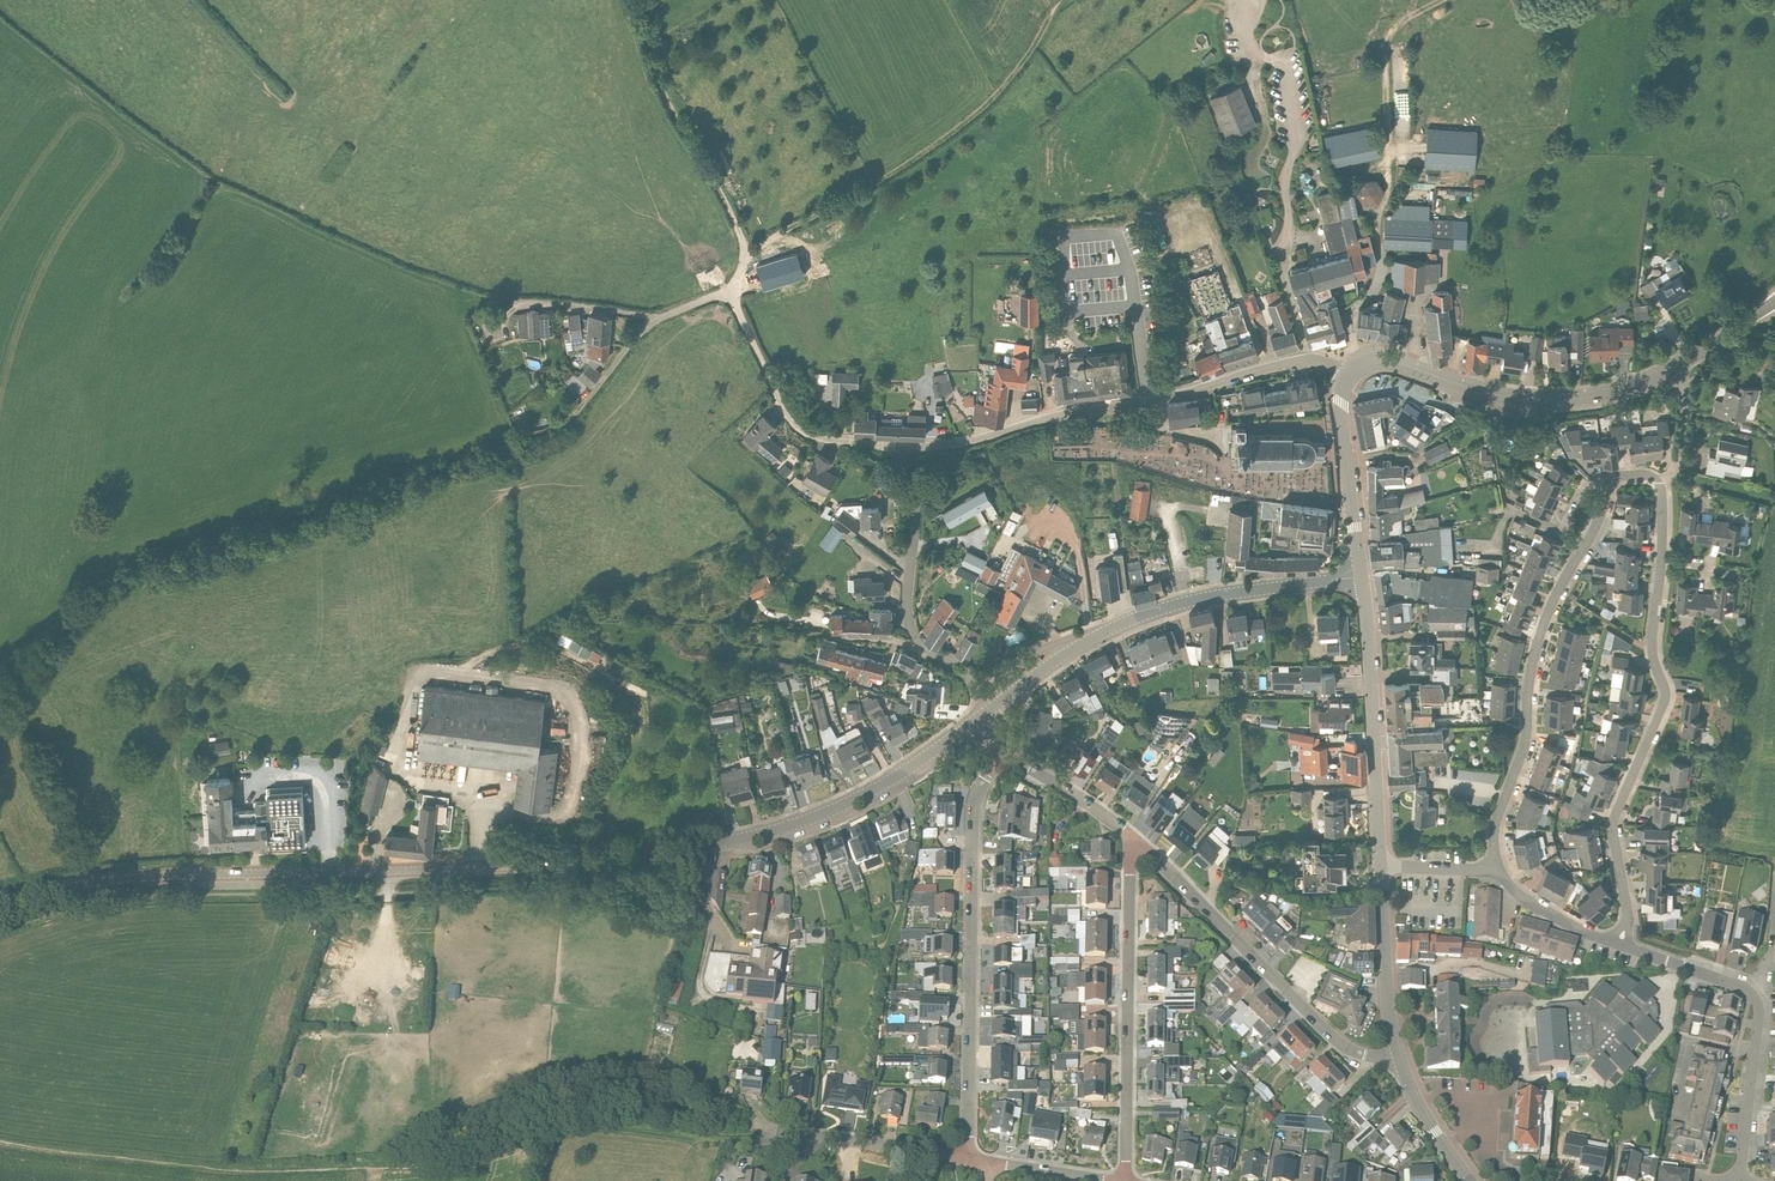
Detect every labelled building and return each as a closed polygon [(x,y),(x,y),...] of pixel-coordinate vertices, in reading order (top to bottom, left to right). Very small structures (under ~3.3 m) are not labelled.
[(1257,124),(1240,83),(1209,96),(1226,136),(1257,124)] [(1372,124),(1325,134),(1330,162),(1378,152),(1372,124)] [(1425,167),(1474,171),(1477,130),(1427,127),(1425,167)] [(1377,177),(1362,178),(1358,190),(1364,201),(1378,200),(1384,189),(1377,177)] [(1328,283),(1355,275),(1356,274),(1334,191),(1317,196),(1325,225),(1326,224),(1336,258),(1310,265),(1305,246),(1293,249),(1299,268),(1290,271),(1310,343),(1344,333),(1333,295),(1332,296),(1328,283)] [(1355,275),(1355,277),(1367,274),(1365,266),(1376,264),(1369,233),(1357,236),(1352,218),(1358,217),(1353,194),(1336,198),(1335,191),(1334,191),(1356,274),(1355,275)] [(1407,219),(1408,204),(1392,203),(1391,216),(1385,215),(1383,248),(1431,251),(1431,247),(1433,222),(1407,219)] [(1429,218),(1429,205),(1408,204),(1407,219),(1433,222),(1434,218),(1429,218)] [(1434,218),(1433,222),(1431,247),(1452,248),(1454,219),(1434,218)] [(1404,260),(1392,260),(1391,291),(1404,295),(1404,286),(1422,288),(1423,278),(1438,278),(1439,262),(1435,262),(1435,252),(1427,251),(1426,261),(1404,260)] [(1175,273),(1171,260),(1165,262),(1169,275),(1175,273)] [(753,294),(796,281),(789,262),(764,270),(762,264),(750,268),(747,276),(753,294)] [(1665,304),(1688,291),(1683,283),(1688,280),(1679,263),(1639,287),(1645,297),(1656,290),(1665,304)] [(1246,322),(1239,303),(1238,303),(1237,300),(1229,302),(1218,270),(1188,280),(1205,319),(1204,319),(1207,326),(1211,336),(1225,367),(1258,357),(1252,338),(1249,329),(1248,329),(1246,322)] [(1243,293),(1246,301),(1256,298),(1252,289),(1243,293)] [(1270,334),(1272,340),(1276,351),(1299,345),(1283,298),(1280,289),(1265,294),(1268,303),(1266,304),(1275,326),(1268,328),(1270,334)] [(1380,316),(1398,320),(1404,295),(1391,291),(1385,289),(1380,308),(1382,308),(1380,316)] [(1450,334),(1450,324),(1447,306),(1452,306),(1451,290),(1433,292),(1435,306),(1425,307),(1428,337),(1450,334)] [(1019,294),(1019,324),(1038,323),(1038,294),(1019,294)] [(1256,298),(1246,301),(1252,317),(1261,313),(1256,298)] [(1376,335),(1380,316),(1382,308),(1380,308),(1359,306),(1356,332),(1368,334),(1375,335),(1376,335)] [(527,337),(540,336),(539,312),(538,309),(526,310),(526,313),(527,337)] [(539,312),(540,336),(550,336),(549,312),(539,312)] [(527,337),(526,313),(519,313),(520,337),(527,337)] [(588,319),(580,317),(580,313),(567,315),(569,330),(574,352),(583,343),(587,341),(609,342),(610,329),(611,316),(589,314),(588,319)] [(1397,324),(1398,320),(1380,316),(1376,335),(1404,342),(1407,327),(1397,324)] [(1203,377),(1225,367),(1211,336),(1207,326),(1195,331),(1199,340),(1202,339),(1207,351),(1194,357),(1203,377)] [(1633,343),(1632,331),(1632,326),(1598,327),(1599,333),(1589,333),(1590,353),(1592,353),(1592,356),(1599,356),(1599,353),(1618,352),(1618,343),(1633,343)] [(1582,361),(1582,329),(1573,329),(1573,345),(1564,345),(1564,336),(1547,336),(1549,363),(1555,362),(1555,365),(1566,365),(1566,364),(1565,364),(1565,362),(1582,361)] [(1026,373),(1027,366),(1029,347),(1028,347),(1030,333),(1002,330),(1000,344),(1013,345),(1012,354),(1004,353),(1003,363),(996,362),(995,364),(1003,365),(1001,382),(1008,383),(1025,385),(1026,373)] [(1451,353),(1451,349),(1451,348),(1452,348),(1452,346),(1451,346),(1450,334),(1428,337),(1432,363),(1448,361),(1446,354),(1451,353)] [(1538,358),(1542,337),(1532,335),(1529,356),(1538,358)] [(1468,340),(1466,362),(1485,364),(1485,359),(1487,343),(1487,340),(1486,340),(1486,342),(1468,340)] [(1514,343),(1506,342),(1506,343),(1487,340),(1487,343),(1485,359),(1502,361),(1501,367),(1526,371),(1528,361),(1522,360),(1523,352),(1518,351),(1513,350),(1514,343)] [(607,359),(609,342),(587,341),(585,357),(589,357),(588,364),(578,376),(591,387),(602,374),(595,369),(599,363),(600,358),(607,359)] [(1070,371),(1055,373),(1059,401),(1130,391),(1125,351),(1069,359),(1070,371)] [(1055,362),(1054,353),(1054,352),(1039,353),(1042,379),(1052,378),(1049,363),(1055,362)] [(565,365),(566,366),(572,359),(570,357),(569,358),(564,364),(565,365)] [(1465,371),(1484,372),(1485,364),(1466,362),(1465,371)] [(1001,382),(1003,365),(995,364),(993,380),(987,379),(984,403),(1006,405),(1008,383),(1001,382)] [(565,382),(574,373),(565,365),(557,373),(565,382)] [(833,403),(844,403),(845,386),(857,386),(858,374),(834,373),(833,385),(834,385),(833,403)] [(536,378),(530,384),(535,389),(541,383),(536,378)] [(942,380),(944,395),(954,389),(950,378),(949,379),(942,380)] [(1291,403),(1292,408),(1298,407),(1305,405),(1319,402),(1314,378),(1287,383),(1288,388),(1291,403)] [(934,396),(944,395),(942,380),(931,382),(934,396)] [(1758,405),(1760,394),(1761,388),(1739,384),(1738,390),(1715,385),(1712,398),(1715,399),(1712,415),(1731,419),(1731,416),(1746,419),(1749,403),(1758,405)] [(1266,407),(1264,393),(1263,386),(1242,390),(1245,406),(1246,411),(1255,409),(1256,416),(1264,414),(1263,408),(1266,407)] [(1266,407),(1291,403),(1288,388),(1264,393),(1266,407)] [(1218,411),(1245,406),(1242,390),(1216,395),(1218,411)] [(974,404),(974,395),(964,396),(964,405),(974,404)] [(1385,440),(1381,419),(1380,411),(1392,410),(1391,397),(1358,402),(1353,403),(1361,445),(1385,440)] [(1037,410),(1036,398),(1021,399),(1022,411),(1037,410)] [(1200,421),(1197,400),(1168,403),(1170,425),(1200,421)] [(1006,405),(984,403),(977,402),(975,421),(1002,424),(1006,405)] [(1422,440),(1431,427),(1402,407),(1389,425),(1401,434),(1399,436),(1413,446),(1419,438),(1422,440)] [(855,435),(875,435),(875,418),(868,417),(868,411),(856,410),(855,435)] [(773,460),(774,460),(782,449),(767,436),(776,425),(763,415),(744,438),(741,441),(754,452),(757,448),(773,460)] [(892,418),(875,418),(875,435),(895,436),(925,437),(925,416),(908,415),(908,424),(892,424),(892,418)] [(522,434),(532,431),(528,417),(518,420),(522,434)] [(1670,439),(1668,427),(1667,419),(1656,420),(1656,423),(1641,425),(1641,428),(1646,460),(1646,456),(1663,454),(1661,444),(1663,444),(1663,440),(1670,439)] [(968,429),(973,426),(971,421),(970,421),(970,420),(965,423),(967,429),(968,429)] [(1303,438),(1291,438),(1291,435),(1271,434),(1264,434),(1264,435),(1245,434),(1245,421),(1236,421),(1236,424),(1244,424),(1244,426),(1231,426),(1231,443),(1229,443),(1229,455),(1231,455),(1231,468),(1240,468),(1240,465),(1291,465),(1291,461),(1303,461),(1305,461),(1307,460),(1309,459),(1311,458),(1312,457),(1324,457),(1324,442),(1312,442),(1311,440),(1309,439),(1307,438),(1305,438),(1303,438)] [(1634,429),(1629,430),(1629,424),(1620,425),(1622,445),(1629,444),(1630,458),(1635,458),(1635,461),(1646,460),(1641,428),(1634,429)] [(1616,446),(1622,445),(1620,425),(1610,426),(1612,440),(1600,441),(1603,465),(1618,463),(1616,446)] [(1603,465),(1600,441),(1590,442),(1590,437),(1581,438),(1580,429),(1564,431),(1573,450),(1581,449),(1582,456),(1585,455),(1586,464),(1602,462),(1602,465),(1603,465)] [(1559,446),(1553,435),(1544,439),(1551,451),(1559,446)] [(1743,465),(1748,445),(1720,439),(1718,451),(1710,449),(1707,462),(1725,466),(1727,461),(1743,465)] [(1451,451),(1446,441),(1424,452),(1429,461),(1451,451)] [(1481,464),(1492,464),(1493,453),(1487,453),(1487,448),(1482,448),(1481,464)] [(824,494),(829,486),(835,475),(826,470),(831,461),(818,454),(814,462),(813,462),(802,481),(824,494)] [(1367,466),(1368,485),(1382,483),(1403,481),(1403,474),(1412,472),(1409,465),(1402,466),(1402,464),(1390,464),(1390,461),(1383,461),(1383,465),(1367,466)] [(1560,467),(1552,463),(1546,461),(1544,465),(1543,464),(1539,472),(1546,475),(1561,482),(1565,484),(1566,484),(1566,483),(1571,472),(1560,467)] [(791,472),(783,465),(778,471),(785,478),(791,472)] [(1546,475),(1539,472),(1536,471),(1534,475),(1541,478),(1537,485),(1556,494),(1557,493),(1556,492),(1561,482),(1546,475)] [(1504,480),(1512,484),(1515,477),(1507,473),(1504,480)] [(884,481),(891,493),(894,505),(900,503),(900,500),(901,500),(898,489),(897,489),(889,478),(884,481)] [(1149,488),(1150,481),(1136,479),(1135,487),(1131,516),(1146,519),(1150,489),(1149,488)] [(1386,490),(1383,491),(1382,483),(1368,485),(1369,509),(1399,507),(1410,503),(1426,499),(1423,488),(1397,495),(1386,495),(1386,490)] [(1556,495),(1556,494),(1537,485),(1534,493),(1527,490),(1526,493),(1525,494),(1532,497),(1531,497),(1535,499),(1535,498),(1550,505),(1555,495),(1556,495)] [(950,525),(992,502),(984,487),(942,510),(950,525)] [(1625,517),(1647,519),(1648,502),(1642,502),(1643,495),(1617,493),(1616,503),(1630,504),(1630,510),(1625,510),(1625,517)] [(1554,507),(1550,505),(1535,498),(1535,499),(1532,506),(1526,503),(1524,507),(1530,510),(1548,519),(1553,508),(1554,509),(1554,508),(1554,507)] [(1513,505),(1520,509),(1523,502),(1516,499),(1513,505)] [(1333,520),(1333,508),(1263,500),(1261,517),(1273,518),(1271,547),(1289,548),(1289,550),(1330,552),(1333,520)] [(878,507),(861,508),(861,503),(840,504),(835,512),(838,514),(833,521),(852,536),(860,525),(862,525),(879,523),(878,507)] [(1400,518),(1400,512),(1410,511),(1410,503),(1399,507),(1369,509),(1369,523),(1370,534),(1387,532),(1386,524),(1392,523),(1392,519),(1400,518)] [(1697,509),(1693,509),(1681,507),(1679,528),(1687,529),(1686,538),(1711,541),(1714,518),(1713,518),(1713,521),(1696,520),(1697,509)] [(1227,539),(1248,540),(1251,511),(1229,509),(1227,539)] [(1021,514),(1013,510),(1008,518),(1017,523),(1021,514)] [(1451,526),(1439,527),(1438,516),(1414,519),(1416,529),(1392,532),(1392,540),(1380,541),(1380,540),(1377,540),(1377,541),(1371,541),(1373,564),(1388,562),(1388,565),(1443,565),(1443,563),(1453,562),(1453,544),(1452,532),(1451,526)] [(1650,519),(1647,519),(1625,517),(1625,518),(1626,518),(1625,534),(1624,534),(1623,542),(1641,543),(1642,535),(1649,535),(1650,519)] [(1015,527),(1017,523),(1008,518),(1006,522),(1015,527)] [(1740,533),(1741,526),(1728,525),(1729,520),(1714,518),(1711,541),(1726,543),(1725,550),(1738,551),(1739,542),(1745,543),(1748,541),(1748,537),(1746,534),(1740,533)] [(1519,528),(1521,523),(1514,519),(1511,525),(1519,528)] [(1536,525),(1525,521),(1522,527),(1533,532),(1536,525)] [(1002,531),(1010,535),(1015,527),(1006,522),(1002,531)] [(820,542),(831,551),(843,532),(830,524),(828,528),(828,529),(820,542)] [(786,544),(780,538),(771,531),(765,538),(781,551),(786,544)] [(1523,542),(1550,552),(1556,555),(1556,554),(1557,555),(1557,554),(1556,553),(1561,542),(1535,532),(1534,537),(1539,539),(1536,546),(1524,540),(1523,541),(1523,542)] [(1267,557),(1247,556),(1248,540),(1227,539),(1225,561),(1235,561),(1235,569),(1245,570),(1273,572),(1275,572),(1274,557),(1267,557)] [(1523,542),(1523,541),(1517,539),(1516,543),(1520,545),(1517,552),(1519,553),(1518,554),(1545,564),(1546,564),(1546,563),(1545,563),(1550,552),(1523,542)] [(1641,551),(1641,543),(1623,542),(1623,549),(1616,548),(1615,566),(1637,567),(1640,567),(1640,555),(1633,555),(1634,550),(1641,551)] [(995,583),(998,576),(1007,580),(1005,586),(993,611),(990,616),(991,617),(987,624),(991,626),(997,613),(1014,622),(1034,583),(1069,601),(1076,587),(1049,573),(1052,568),(1012,547),(1000,570),(988,564),(982,577),(995,583)] [(967,551),(962,566),(983,573),(988,558),(967,551)] [(1114,565),(1096,568),(1098,586),(1101,586),(1103,596),(1113,594),(1113,592),(1127,590),(1122,553),(1113,554),(1114,565)] [(1274,557),(1275,572),(1318,569),(1317,554),(1284,557),(1281,557),(1274,557)] [(1541,575),(1545,564),(1518,554),(1517,556),(1526,560),(1521,569),(1541,577),(1541,575)] [(1499,558),(1478,557),(1478,564),(1499,566),(1499,558)] [(1161,579),(1144,583),(1141,567),(1142,567),(1140,560),(1129,562),(1130,570),(1132,582),(1130,582),(1132,590),(1131,590),(1136,606),(1158,600),(1155,592),(1164,589),(1161,579)] [(1476,564),(1476,579),(1498,580),(1499,566),(1476,564)] [(1637,567),(1615,566),(1595,565),(1595,573),(1615,574),(1614,582),(1626,582),(1626,583),(1636,583),(1637,567)] [(1540,578),(1541,577),(1521,569),(1518,576),(1511,573),(1510,578),(1517,581),(1535,588),(1539,577),(1540,578)] [(1398,574),(1398,571),(1397,571),(1374,572),(1378,597),(1465,605),(1469,606),(1472,579),(1436,575),(1432,575),(1431,579),(1402,577),(1402,574),(1398,574)] [(767,574),(746,584),(753,599),(774,588),(767,574)] [(883,581),(870,582),(870,578),(862,578),(856,578),(856,589),(855,590),(855,598),(863,597),(884,596),(883,581)] [(1001,590),(979,580),(975,588),(997,598),(1001,590)] [(1731,616),(1735,588),(1735,582),(1722,580),(1721,587),(1714,586),(1713,594),(1705,593),(1703,615),(1703,612),(1731,616)] [(1535,588),(1517,581),(1514,586),(1514,588),(1507,585),(1505,590),(1511,593),(1530,600),(1535,589),(1535,590),(1536,589),(1535,588)] [(1614,581),(1609,581),(1608,596),(1619,596),(1619,605),(1630,606),(1629,612),(1640,613),(1641,591),(1625,590),(1626,583),(1626,582),(1614,582),(1614,581)] [(1591,591),(1603,592),(1604,583),(1592,582),(1591,591)] [(1703,615),(1705,593),(1696,593),(1697,585),(1678,583),(1676,607),(1675,607),(1675,608),(1686,609),(1688,609),(1687,614),(1703,615)] [(1569,597),(1575,601),(1578,596),(1572,592),(1569,597)] [(1537,603),(1530,600),(1511,593),(1508,600),(1503,598),(1502,602),(1506,604),(1506,605),(1532,615),(1536,604),(1537,605),(1537,604),(1536,603),(1537,603)] [(1464,628),(1465,605),(1378,597),(1378,601),(1381,628),(1410,625),(1410,629),(1437,629),(1437,630),(1464,628)] [(947,626),(959,609),(944,598),(923,628),(929,632),(924,638),(937,647),(949,627),(947,626)] [(1527,626),(1532,615),(1506,605),(1504,609),(1513,613),(1510,618),(1508,617),(1504,628),(1519,634),(1522,625),(1527,627),(1528,627),(1528,626),(1527,626)] [(1204,625),(1204,626),(1213,623),(1211,608),(1189,614),(1193,628),(1204,625)] [(869,621),(869,634),(892,635),(892,620),(890,620),(891,609),(871,609),(871,621),(869,621)] [(1227,616),(1230,635),(1231,641),(1234,640),(1235,646),(1244,644),(1243,633),(1264,630),(1262,618),(1246,620),(1245,613),(1227,616)] [(1339,647),(1339,653),(1349,652),(1348,640),(1349,640),(1349,638),(1348,638),(1346,615),(1338,616),(1338,613),(1316,615),(1317,634),(1339,633),(1339,647)] [(869,634),(869,621),(847,621),(847,615),(832,615),(832,630),(840,631),(840,634),(860,635),(869,634)] [(1203,645),(1195,645),(1195,650),(1197,659),(1215,659),(1217,623),(1213,623),(1204,626),(1203,645)] [(1559,640),(1585,647),(1588,633),(1562,626),(1559,640)] [(1437,630),(1437,638),(1464,638),(1464,628),(1437,630)] [(970,629),(957,654),(967,660),(981,635),(970,629)] [(1608,629),(1604,647),(1611,648),(1610,649),(1614,648),(1618,635),(1608,629)] [(1684,634),(1688,642),(1695,638),(1691,630),(1684,634)] [(1147,638),(1155,661),(1180,651),(1172,631),(1157,637),(1156,635),(1147,638)] [(1493,650),(1520,656),(1524,640),(1504,636),(1501,651),(1494,650),(1493,650)] [(567,649),(588,659),(589,658),(593,650),(594,649),(572,638),(570,641),(568,646),(567,649)] [(857,682),(864,657),(835,649),(837,642),(823,638),(818,657),(849,665),(845,679),(857,682)] [(1137,668),(1155,661),(1147,638),(1137,642),(1138,644),(1129,648),(1137,668)] [(1581,660),(1585,647),(1559,640),(1555,654),(1581,660)] [(1432,682),(1449,682),(1449,668),(1453,668),(1453,657),(1431,657),(1430,641),(1410,641),(1410,667),(1432,667),(1432,682)] [(1189,657),(1191,663),(1198,663),(1197,659),(1195,650),(1195,645),(1186,645),(1189,657)] [(1601,656),(1609,657),(1610,649),(1611,648),(1604,647),(1602,647),(1601,656)] [(1225,666),(1233,665),(1231,648),(1222,649),(1225,666)] [(907,678),(915,682),(923,665),(915,661),(916,658),(901,651),(900,653),(895,650),(888,665),(897,669),(899,665),(910,670),(907,678)] [(1516,672),(1520,656),(1493,650),(1493,652),(1500,654),(1497,668),(1516,672)] [(1103,676),(1115,669),(1106,651),(1085,662),(1100,691),(1109,686),(1103,676)] [(1578,674),(1581,660),(1555,654),(1552,667),(1578,674)] [(1639,689),(1642,670),(1634,668),(1634,667),(1627,666),(1628,658),(1613,655),(1611,670),(1613,670),(1611,684),(1620,686),(1639,689)] [(883,677),(887,663),(864,657),(857,682),(867,684),(870,673),(883,677)] [(1334,687),(1334,673),(1322,673),(1322,665),(1301,665),(1301,671),(1272,671),(1272,687),(1303,687),(1303,679),(1312,679),(1312,686),(1334,687)] [(1574,688),(1578,674),(1552,667),(1548,681),(1574,688)] [(1132,684),(1140,681),(1134,668),(1127,671),(1132,684)] [(1089,696),(1086,689),(1077,674),(1062,683),(1070,698),(1079,693),(1090,711),(1091,711),(1104,707),(1102,705),(1095,692),(1089,696)] [(788,677),(791,692),(801,690),(798,675),(788,677)] [(822,696),(820,696),(819,692),(814,693),(811,675),(806,675),(810,694),(811,698),(822,749),(834,742),(846,766),(859,759),(845,732),(838,736),(837,736),(831,725),(829,725),(822,696)] [(1221,693),(1221,676),(1210,676),(1209,692),(1221,693)] [(790,694),(786,680),(778,682),(782,696),(790,694)] [(1453,698),(1453,682),(1449,682),(1432,682),(1384,683),(1387,723),(1393,723),(1394,731),(1431,729),(1430,700),(1453,698)] [(1494,699),(1514,700),(1515,684),(1495,683),(1494,699)] [(550,809),(558,750),(539,747),(545,699),(426,684),(417,756),(519,769),(514,805),(550,809)] [(1646,690),(1639,689),(1620,686),(1618,701),(1610,700),(1608,709),(1627,712),(1628,704),(1643,707),(1646,690)] [(911,709),(916,709),(933,711),(934,694),(906,691),(906,699),(912,699),(911,709)] [(1161,691),(1161,700),(1171,700),(1171,691),(1161,691)] [(1057,705),(1066,699),(1063,694),(1054,700),(1057,705)] [(861,699),(864,704),(873,700),(871,696),(869,698),(868,695),(861,699)] [(1573,712),(1573,697),(1546,696),(1546,710),(1573,712)] [(1699,699),(1695,698),(1683,696),(1680,718),(1684,718),(1681,734),(1693,736),(1701,737),(1704,719),(1696,718),(1699,699)] [(869,716),(883,709),(877,697),(873,700),(864,704),(863,704),(869,716)] [(1070,705),(1066,699),(1057,705),(1061,711),(1070,705)] [(1310,724),(1345,724),(1345,709),(1351,709),(1352,699),(1327,700),(1327,710),(1310,710),(1310,724)] [(1513,717),(1514,700),(1494,699),(1493,715),(1513,717)] [(740,702),(742,713),(750,712),(748,701),(746,701),(740,702)] [(893,709),(906,714),(909,706),(896,701),(893,709)] [(860,702),(851,703),(853,719),(862,717),(860,702)] [(1626,718),(1627,712),(1608,709),(1607,720),(1611,720),(1609,733),(1627,736),(1628,729),(1635,731),(1636,720),(1626,718)] [(1092,713),(1094,718),(1104,716),(1103,710),(1092,713)] [(1572,726),(1573,712),(1546,710),(1545,725),(1572,726)] [(1052,718),(1052,712),(1040,711),(1039,721),(1032,721),(1032,720),(1031,720),(1029,745),(1029,744),(1048,746),(1047,751),(1058,752),(1062,719),(1052,718)] [(711,717),(712,724),(733,720),(732,713),(711,717)] [(900,719),(898,720),(894,713),(888,716),(887,714),(879,717),(889,735),(890,734),(893,741),(908,733),(900,719)] [(1154,737),(1159,731),(1169,739),(1173,742),(1192,719),(1191,718),(1171,715),(1166,722),(1157,715),(1150,725),(1152,730),(1154,737)] [(1261,725),(1277,726),(1278,719),(1261,717),(1261,725)] [(1202,724),(1212,728),(1214,722),(1204,718),(1202,724)] [(743,727),(742,719),(733,720),(712,724),(714,733),(743,727)] [(1147,738),(1152,736),(1145,720),(1140,722),(1144,732),(1147,738)] [(1072,764),(1085,772),(1096,755),(1098,751),(1104,755),(1120,731),(1108,723),(1100,735),(1101,735),(1093,746),(1089,752),(1083,748),(1072,764)] [(845,732),(859,759),(872,752),(857,726),(852,729),(845,732)] [(1415,751),(1415,745),(1443,743),(1442,741),(1450,741),(1449,728),(1447,728),(1431,729),(1394,731),(1387,731),(1390,770),(1423,768),(1423,763),(1447,762),(1446,749),(1415,751)] [(1160,751),(1169,739),(1159,731),(1154,737),(1149,743),(1160,751)] [(1302,744),(1302,747),(1312,747),(1312,746),(1314,735),(1289,731),(1288,743),(1302,744)] [(1627,736),(1609,733),(1604,732),(1603,742),(1596,741),(1594,755),(1610,758),(1612,749),(1624,751),(1627,736)] [(228,740),(204,744),(205,755),(230,751),(228,740)] [(1341,779),(1345,778),(1368,777),(1366,750),(1356,750),(1355,740),(1343,741),(1343,745),(1341,744),(1341,749),(1341,765),(1337,765),(1338,773),(1341,773),(1341,779)] [(1561,749),(1558,748),(1543,742),(1538,754),(1556,761),(1559,754),(1564,756),(1567,748),(1562,747),(1561,749)] [(375,752),(384,755),(387,747),(379,743),(375,752)] [(1217,765),(1227,749),(1219,745),(1210,760),(1217,765)] [(1326,746),(1312,747),(1313,756),(1300,756),(1300,771),(1328,770),(1326,746)] [(1104,755),(1109,758),(1111,755),(1114,751),(1109,748),(1104,755)] [(818,760),(811,762),(808,752),(784,759),(790,780),(798,778),(798,779),(813,774),(815,780),(823,777),(818,760)] [(1564,764),(1556,761),(1538,754),(1534,767),(1552,774),(1555,767),(1562,769),(1564,764)] [(1592,784),(1609,792),(1616,776),(1603,771),(1607,761),(1612,762),(1612,761),(1591,758),(1585,771),(1595,776),(1592,784)] [(1120,775),(1125,779),(1132,769),(1120,760),(1112,770),(1105,765),(1095,780),(1109,789),(1113,782),(1114,783),(1120,775)] [(1689,763),(1684,763),(1672,761),(1669,780),(1663,779),(1661,792),(1681,795),(1681,794),(1670,792),(1671,781),(1685,783),(1689,763)] [(1126,780),(1132,784),(1122,798),(1137,809),(1147,794),(1155,784),(1140,773),(1144,768),(1137,763),(1134,768),(1126,780)] [(378,812),(386,777),(372,764),(361,808),(378,812)] [(749,773),(747,764),(742,766),(721,772),(730,800),(744,796),(746,801),(754,799),(746,774),(749,773)] [(766,795),(786,789),(780,772),(778,765),(766,768),(765,766),(757,768),(760,778),(766,795)] [(1549,781),(1552,774),(1534,767),(1529,779),(1542,784),(1542,786),(1551,790),(1554,782),(1549,781)] [(1388,771),(1389,786),(1425,783),(1424,768),(1423,768),(1390,770),(1390,771),(1388,771)] [(208,779),(212,846),(249,843),(249,846),(258,845),(258,843),(267,842),(268,845),(301,843),(296,780),(266,782),(267,801),(255,801),(255,810),(233,810),(231,792),(233,792),(231,776),(208,779)] [(1258,786),(1253,777),(1246,781),(1251,790),(1258,786)] [(1577,792),(1572,804),(1590,811),(1591,810),(1587,809),(1590,802),(1602,807),(1609,792),(1592,784),(1590,783),(1585,795),(1577,792)] [(1540,810),(1547,793),(1531,787),(1528,793),(1524,792),(1519,803),(1540,810)] [(1426,806),(1427,790),(1415,789),(1415,793),(1414,793),(1414,795),(1415,795),(1414,823),(1435,824),(1435,807),(1426,806)] [(1291,790),(1291,800),(1311,799),(1310,790),(1291,790)] [(1681,795),(1661,792),(1660,792),(1658,804),(1655,803),(1652,826),(1669,826),(1671,807),(1679,808),(1685,809),(1688,796),(1681,795)] [(433,829),(450,831),(453,805),(447,805),(448,797),(424,794),(422,805),(421,804),(417,838),(416,852),(431,854),(433,829)] [(1146,815),(1161,827),(1177,805),(1162,794),(1146,815)] [(1323,817),(1323,832),(1339,831),(1339,833),(1342,833),(1342,831),(1343,831),(1343,821),(1348,820),(1347,795),(1322,797),(1322,807),(1316,807),(1316,817),(1323,817)] [(1039,804),(1028,803),(1002,800),(1000,829),(1012,830),(1012,824),(1037,826),(1039,804)] [(954,810),(954,802),(938,801),(937,826),(946,826),(946,830),(954,830),(955,810),(954,810)] [(1562,808),(1569,811),(1572,804),(1565,801),(1562,808)] [(1535,822),(1540,810),(1519,803),(1515,814),(1517,815),(1516,827),(1535,828),(1535,822)] [(1590,811),(1572,804),(1569,811),(1583,817),(1586,810),(1590,812),(1590,811)] [(1197,825),(1192,821),(1196,815),(1188,809),(1177,822),(1168,833),(1184,846),(1193,834),(1191,833),(1197,825)] [(366,810),(362,820),(374,824),(377,813),(366,810)] [(892,818),(876,824),(883,841),(878,843),(881,851),(893,847),(890,839),(908,833),(905,823),(895,827),(892,818)] [(1035,842),(1037,826),(1012,824),(1012,830),(1000,829),(999,839),(1035,842)] [(1576,846),(1599,843),(1596,825),(1587,827),(1586,824),(1577,825),(1578,829),(1568,831),(1569,837),(1574,836),(1576,846)] [(1669,826),(1652,826),(1643,825),(1643,828),(1636,828),(1636,834),(1643,835),(1643,838),(1647,838),(1646,851),(1656,851),(1656,839),(1668,840),(1669,826)] [(1037,837),(1046,838),(1047,828),(1037,827),(1037,837)] [(1515,840),(1513,840),(1516,853),(1537,848),(1534,837),(1535,828),(1516,827),(1515,840)] [(859,874),(861,878),(868,876),(863,864),(877,859),(873,847),(866,828),(852,834),(855,843),(848,846),(855,862),(854,862),(859,874)] [(937,830),(925,830),(923,830),(923,838),(925,838),(937,838),(937,830)] [(1227,852),(1229,847),(1210,832),(1192,852),(1194,854),(1193,855),(1196,858),(1197,856),(1205,863),(1211,857),(1218,863),(1227,852)] [(417,838),(399,836),(387,835),(386,850),(416,852),(417,838)] [(1234,835),(1232,844),(1244,843),(1243,835),(1234,835)] [(831,867),(847,862),(838,839),(822,845),(831,867)] [(1344,852),(1344,850),(1319,850),(1319,840),(1303,841),(1295,841),(1296,872),(1294,872),(1295,884),(1302,883),(1302,887),(1303,887),(1303,885),(1334,884),(1334,878),(1345,878),(1344,861),(1345,861),(1346,860),(1346,859),(1347,859),(1347,858),(1347,857),(1347,856),(1347,855),(1346,854),(1345,853),(1344,852)] [(915,858),(918,845),(908,843),(905,856),(915,858)] [(1579,864),(1598,860),(1596,848),(1600,847),(1599,843),(1576,846),(1579,864)] [(1093,855),(1093,864),(1109,864),(1109,863),(1110,863),(1110,854),(1109,854),(1109,846),(1102,846),(1102,845),(1092,845),(1081,845),(1081,855),(1093,855)] [(823,874),(821,867),(814,848),(798,854),(801,861),(800,861),(804,872),(796,875),(802,889),(810,887),(809,884),(815,881),(814,878),(823,874)] [(1539,860),(1537,848),(1516,853),(1518,864),(1520,863),(1529,875),(1539,868),(1543,865),(1539,860)] [(937,865),(937,875),(953,875),(954,858),(936,857),(936,850),(919,850),(918,865),(937,865)] [(1656,851),(1646,851),(1641,851),(1640,869),(1641,869),(1641,866),(1647,866),(1647,882),(1661,882),(1661,866),(1667,867),(1667,851),(1656,851)] [(1051,868),(1062,868),(1062,856),(1057,856),(1057,852),(1051,852),(1051,868)] [(1013,864),(1013,861),(996,861),(995,876),(1023,877),(1024,864),(1013,864)] [(848,865),(852,877),(859,874),(854,862),(848,865)] [(766,898),(769,882),(770,882),(771,871),(766,870),(767,865),(757,864),(756,869),(751,868),(749,879),(755,880),(752,896),(766,898)] [(1547,869),(1547,870),(1543,865),(1539,868),(1543,875),(1536,888),(1547,894),(1558,875),(1547,869)] [(1087,877),(1088,869),(1069,869),(1060,869),(1060,875),(1069,875),(1069,877),(1077,877),(1077,891),(1106,891),(1106,877),(1087,877)] [(861,878),(859,874),(852,877),(855,885),(862,883),(861,878)] [(1574,884),(1558,875),(1547,894),(1558,899),(1567,885),(1572,887),(1574,884)] [(1023,893),(1023,877),(995,876),(995,892),(1021,893),(1021,900),(1036,900),(1049,900),(1049,893),(1023,893)] [(1579,891),(1583,885),(1579,880),(1574,889),(1579,891)] [(1590,891),(1605,909),(1611,905),(1606,898),(1610,894),(1601,882),(1590,891)] [(1677,908),(1672,908),(1672,890),(1665,890),(1665,883),(1661,882),(1647,882),(1647,903),(1654,903),(1654,908),(1654,911),(1647,911),(1647,918),(1677,918),(1677,908)] [(1087,892),(1087,908),(1106,908),(1106,891),(1077,891),(1077,892),(1087,892)] [(1475,907),(1499,908),(1500,892),(1475,891),(1475,907)] [(1604,911),(1605,909),(1590,891),(1589,891),(1591,894),(1578,905),(1586,915),(1589,913),(1595,921),(1605,912),(1604,911)] [(903,892),(894,893),(895,903),(904,902),(903,892)] [(937,899),(936,892),(925,893),(909,893),(908,907),(936,908),(936,917),(952,917),(953,900),(937,899)] [(761,937),(766,898),(752,896),(747,932),(754,933),(753,940),(761,941),(761,937)] [(1280,921),(1295,906),(1261,896),(1242,915),(1264,936),(1262,938),(1280,921)] [(789,918),(789,910),(789,898),(777,898),(777,910),(778,918),(789,918)] [(1574,902),(1571,901),(1568,899),(1564,907),(1570,910),(1574,902)] [(1178,910),(1178,905),(1149,905),(1149,921),(1174,921),(1178,921),(1188,911),(1182,905),(1178,910)] [(1012,922),(1013,907),(995,906),(995,924),(1018,924),(1018,922),(1012,922)] [(1374,909),(1347,910),(1347,906),(1329,907),(1329,918),(1345,918),(1345,919),(1346,919),(1363,919),(1363,927),(1374,927),(1375,927),(1374,909)] [(1498,924),(1499,908),(1475,907),(1474,923),(1498,924)] [(1699,946),(1719,950),(1722,933),(1730,934),(1733,916),(1716,912),(1714,920),(1705,918),(1699,946)] [(1760,917),(1739,913),(1731,952),(1747,956),(1748,951),(1756,953),(1758,942),(1760,943),(1762,933),(1760,932),(1762,922),(1759,921),(1760,917)] [(1061,923),(1061,916),(1055,917),(1050,916),(1050,926),(1061,926),(1061,923)] [(1528,947),(1536,922),(1522,918),(1514,943),(1528,947)] [(1374,951),(1374,927),(1363,927),(1363,919),(1346,919),(1346,935),(1350,935),(1350,945),(1363,946),(1363,950),(1374,951)] [(802,920),(790,920),(791,931),(803,931),(802,920)] [(1149,937),(1174,937),(1174,921),(1149,921),(1149,937)] [(1292,934),(1280,921),(1262,938),(1275,951),(1279,948),(1287,955),(1292,950),(1293,944),(1288,938),(1292,934)] [(1542,952),(1548,930),(1550,927),(1536,922),(1528,947),(1542,952)] [(1498,940),(1498,924),(1474,923),(1473,939),(1498,940)] [(1018,938),(1018,924),(995,924),(994,938),(1018,938)] [(1087,941),(1105,941),(1106,926),(1087,925),(1087,941)] [(1680,927),(1679,939),(1686,940),(1687,928),(1680,927)] [(1556,957),(1564,935),(1548,930),(1542,952),(1544,952),(1543,953),(1556,957)] [(790,933),(791,941),(801,940),(800,932),(790,933)] [(1556,957),(1572,962),(1579,940),(1564,935),(1556,957)] [(1294,942),(1293,944),(1292,950),(1300,952),(1303,953),(1305,943),(1302,942),(1303,940),(1295,937),(1294,942)] [(1035,946),(1036,938),(1020,938),(1020,946),(1035,946)] [(1409,961),(1410,939),(1398,938),(1396,963),(1409,963),(1409,961)] [(1418,960),(1418,940),(1410,939),(1409,961),(1417,961),(1417,960),(1418,960)] [(922,965),(934,965),(935,958),(951,958),(952,942),(944,941),(925,940),(924,948),(923,948),(922,965)] [(1436,955),(1436,940),(1418,940),(1418,960),(1434,960),(1434,955),(1436,955)] [(1462,957),(1480,959),(1481,948),(1461,944),(1451,941),(1436,940),(1436,955),(1462,957)] [(1105,956),(1105,941),(1087,941),(1087,956),(1105,956)] [(1020,951),(1020,946),(1012,946),(1012,951),(994,951),(994,967),(1010,967),(1009,973),(1031,973),(1031,965),(1020,965),(1020,951)] [(1180,960),(1181,949),(1176,949),(1176,950),(1164,950),(1164,959),(1148,959),(1148,974),(1173,975),(1173,960),(1180,960)] [(780,975),(781,968),(783,956),(752,952),(749,970),(730,968),(727,988),(726,988),(723,984),(718,967),(721,955),(720,955),(710,954),(704,980),(707,988),(708,989),(713,994),(716,995),(719,996),(726,997),(744,999),(743,1002),(781,1006),(783,986),(777,986),(778,975),(780,975)] [(1372,977),(1372,959),(1356,959),(1356,957),(1348,953),(1340,971),(1354,978),(1354,974),(1362,974),(1362,977),(1372,977)] [(1533,961),(1530,984),(1544,988),(1548,963),(1533,961)] [(936,965),(934,965),(922,965),(915,965),(915,975),(924,975),(924,992),(935,992),(935,989),(950,989),(951,972),(935,972),(936,965)] [(1229,990),(1243,976),(1232,965),(1211,986),(1214,989),(1222,997),(1229,990)] [(1031,981),(1031,974),(1031,973),(1009,973),(1009,980),(994,980),(993,996),(1019,997),(1020,981),(1031,981)] [(1105,990),(1105,974),(1077,973),(1077,989),(1086,989),(1086,990),(1105,990)] [(1329,973),(1316,1001),(1341,1013),(1339,1016),(1360,1025),(1364,1016),(1359,1014),(1364,1004),(1362,1003),(1363,1000),(1355,996),(1353,999),(1350,997),(1356,986),(1329,973)] [(1402,990),(1425,990),(1425,973),(1401,974),(1402,990)] [(1173,976),(1173,975),(1148,974),(1148,992),(1163,992),(1163,1003),(1177,1004),(1195,1004),(1195,992),(1172,992),(1173,986),(1162,986),(1162,976),(1173,976)] [(1437,989),(1457,989),(1457,975),(1437,975),(1437,989)] [(1657,993),(1643,980),(1637,987),(1622,975),(1610,989),(1603,983),(1591,998),(1592,999),(1584,1008),(1578,1003),(1546,1006),(1547,1016),(1535,1017),(1537,1050),(1527,1051),(1529,1075),(1551,1073),(1550,1067),(1569,1066),(1568,1057),(1586,1056),(1596,1064),(1590,1071),(1605,1084),(1617,1069),(1624,1075),(1636,1061),(1629,1055),(1641,1041),(1648,1047),(1661,1032),(1654,1026),(1657,1022),(1655,1020),(1658,1018),(1657,1008),(1654,1005),(1656,1004),(1651,1000),(1657,993)] [(1244,1005),(1240,1002),(1254,988),(1243,976),(1229,990),(1233,995),(1226,1001),(1229,1004),(1231,1006),(1216,1021),(1222,1027),(1230,1019),(1244,1005)] [(677,1006),(684,984),(672,981),(666,1003),(677,1006)] [(1458,994),(1457,994),(1457,989),(1437,989),(1437,994),(1436,995),(1437,1011),(1435,1011),(1436,1027),(1459,1027),(1458,1016),(1458,1009),(1468,1009),(1468,1000),(1458,1000),(1458,994)] [(1086,1004),(1105,1004),(1105,990),(1086,990),(1086,1004)] [(935,994),(923,993),(891,991),(891,1000),(909,1001),(909,1003),(921,1003),(920,1023),(939,1024),(940,1019),(948,1020),(949,1003),(934,1002),(935,994)] [(1703,1017),(1706,1006),(1709,994),(1701,991),(1700,993),(1695,992),(1693,998),(1686,996),(1686,993),(1685,993),(1679,1034),(1688,1036),(1693,1018),(1703,1020),(1703,1017)] [(807,995),(806,1012),(815,1012),(816,996),(807,995)] [(1715,1020),(1730,1023),(1732,1016),(1737,1018),(1739,1010),(1742,1011),(1743,1004),(1741,1003),(1741,1002),(1730,1000),(1730,999),(1722,995),(1721,996),(1722,996),(1719,1009),(1706,1006),(1703,1017),(1715,1020)] [(1017,1012),(1016,1017),(1042,1017),(1042,1012),(1032,1012),(1032,1010),(1018,1010),(1019,997),(993,996),(993,1012),(1017,1012)] [(1262,997),(1249,1010),(1244,1005),(1230,1019),(1239,1028),(1242,1025),(1249,1032),(1252,1029),(1273,1008),(1262,997)] [(1050,1005),(1050,1013),(1055,1013),(1060,1013),(1060,1005),(1059,1005),(1058,1000),(1056,1000),(1050,1000),(1050,1005)] [(1207,1008),(1200,1001),(1195,1005),(1195,1011),(1195,1019),(1207,1008)] [(783,1007),(781,1006),(743,1002),(743,1003),(767,1006),(765,1020),(782,1022),(783,1007)] [(1283,1023),(1282,1022),(1284,1020),(1273,1008),(1252,1029),(1262,1039),(1258,1043),(1263,1048),(1275,1037),(1271,1033),(1281,1023),(1282,1024),(1283,1023)] [(1079,1013),(1060,1013),(1060,1019),(1060,1022),(1079,1022),(1079,1013)] [(1172,1022),(1172,1014),(1148,1014),(1148,1030),(1162,1030),(1162,1022),(1172,1022)] [(1016,1046),(1039,1046),(1045,1046),(1050,1046),(1050,1038),(1043,1039),(1031,1038),(1031,1018),(1022,1018),(1022,1019),(1012,1019),(1012,1025),(1011,1025),(1011,1024),(993,1024),(993,1040),(1016,1040),(1016,1046)] [(1736,1024),(1730,1023),(1715,1020),(1713,1031),(1700,1027),(1697,1039),(1728,1046),(1728,1045),(1725,1044),(1727,1038),(1732,1039),(1734,1032),(1736,1033),(1738,1025),(1736,1025),(1736,1024)] [(1104,1022),(1086,1022),(1079,1022),(1078,1036),(1104,1037),(1104,1022)] [(886,1034),(893,1034),(893,1026),(886,1025),(884,1025),(884,1033),(886,1033),(886,1034)] [(780,1041),(781,1027),(765,1026),(764,1040),(780,1041)] [(930,1026),(902,1026),(902,1034),(918,1034),(918,1049),(947,1050),(948,1034),(929,1033),(930,1026)] [(1439,1050),(1439,1069),(1459,1068),(1458,1044),(1459,1044),(1459,1027),(1436,1027),(1436,1029),(1437,1029),(1438,1045),(1439,1045),(1439,1050)] [(1289,1053),(1303,1039),(1292,1028),(1270,1049),(1282,1060),(1289,1052),(1289,1053)] [(1147,1047),(1164,1046),(1164,1059),(1178,1059),(1179,1046),(1172,1046),(1172,1040),(1171,1031),(1162,1030),(1148,1030),(1147,1047)] [(1104,1053),(1104,1037),(1078,1036),(1078,1052),(1104,1053)] [(808,1047),(817,1047),(818,1039),(809,1039),(808,1047)] [(1294,1071),(1315,1051),(1303,1039),(1289,1053),(1296,1059),(1289,1066),(1294,1071)] [(763,1052),(780,1053),(780,1041),(764,1040),(763,1052)] [(1018,1054),(1039,1053),(1039,1046),(1016,1046),(1016,1053),(1009,1053),(1009,1052),(992,1052),(992,1068),(1015,1068),(1018,1068),(1018,1054)] [(825,1048),(825,1061),(836,1061),(836,1048),(825,1048)] [(1224,1048),(1218,1053),(1223,1058),(1228,1053),(1224,1048)] [(1722,1066),(1724,1056),(1694,1049),(1685,1089),(1694,1091),(1695,1088),(1698,1089),(1687,1138),(1680,1137),(1683,1126),(1671,1123),(1668,1135),(1674,1136),(1669,1157),(1698,1164),(1701,1154),(1705,1155),(1720,1092),(1720,1088),(1719,1088),(1719,1082),(1724,1082),(1728,1067),(1722,1066)] [(1428,1069),(1439,1069),(1439,1050),(1427,1051),(1428,1069)] [(779,1063),(780,1053),(763,1052),(763,1062),(766,1062),(775,1062),(779,1063)] [(1264,1056),(1260,1052),(1245,1065),(1250,1070),(1264,1056)] [(880,1064),(896,1064),(896,1056),(880,1056),(880,1064)] [(915,1056),(896,1056),(896,1064),(915,1064),(915,1056)] [(1191,1069),(1191,1059),(1178,1059),(1164,1059),(1164,1069),(1147,1069),(1147,1085),(1162,1085),(1179,1085),(1179,1069),(1191,1069)] [(1313,1091),(1334,1070),(1323,1059),(1320,1061),(1319,1060),(1318,1062),(1319,1063),(1309,1072),(1306,1068),(1295,1079),(1303,1088),(1307,1084),(1313,1091)] [(1066,1068),(1066,1061),(1056,1061),(1054,1061),(1054,1071),(1066,1072),(1066,1068)] [(945,1083),(946,1065),(921,1064),(921,1070),(923,1070),(923,1081),(945,1083)] [(1235,1070),(1237,1073),(1243,1067),(1241,1064),(1235,1070)] [(1015,1068),(992,1068),(992,1084),(1008,1084),(1008,1092),(1015,1093),(1050,1093),(1051,1083),(1017,1083),(1018,1068),(1015,1068)] [(1086,1084),(1104,1084),(1104,1070),(1084,1070),(1084,1084),(1086,1084)] [(1331,1094),(1344,1081),(1334,1070),(1313,1091),(1320,1097),(1319,1098),(1323,1102),(1305,1119),(1311,1119),(1319,1121),(1338,1101),(1331,1094)] [(663,1084),(676,1086),(678,1073),(666,1071),(663,1084)] [(762,1084),(763,1073),(743,1071),(741,1092),(754,1094),(754,1097),(760,1098),(760,1095),(763,1095),(764,1085),(762,1084)] [(1233,1080),(1238,1085),(1242,1081),(1238,1076),(1233,1080)] [(808,1103),(811,1083),(791,1079),(790,1086),(793,1086),(791,1100),(808,1103)] [(823,1107),(864,1112),(867,1083),(856,1082),(855,1095),(836,1092),(837,1080),(827,1079),(823,1107)] [(1273,1097),(1259,1082),(1252,1089),(1267,1104),(1273,1097)] [(1104,1101),(1104,1084),(1086,1084),(1086,1085),(1078,1085),(1078,1101),(1104,1101)] [(1240,1098),(1245,1099),(1246,1093),(1247,1086),(1241,1084),(1235,1090),(1242,1092),(1240,1098)] [(1147,1101),(1172,1101),(1172,1095),(1162,1095),(1162,1085),(1147,1085),(1147,1101)] [(1024,1103),(1034,1105),(1036,1095),(1026,1093),(1024,1103)] [(1541,1097),(1541,1094),(1529,1093),(1529,1098),(1517,1098),(1513,1151),(1512,1151),(1512,1152),(1511,1152),(1510,1153),(1510,1154),(1509,1154),(1509,1155),(1509,1156),(1510,1156),(1510,1157),(1511,1158),(1512,1158),(1512,1159),(1539,1161),(1539,1158),(1548,1159),(1552,1097),(1541,1097)] [(941,1115),(944,1096),(930,1094),(927,1111),(919,1109),(917,1124),(936,1127),(938,1115),(941,1115)] [(881,1117),(898,1120),(902,1101),(883,1097),(881,1106),(883,1107),(881,1117)] [(1366,1122),(1367,1122),(1379,1110),(1367,1097),(1353,1110),(1348,1115),(1363,1131),(1369,1126),(1366,1122)] [(1276,1111),(1280,1107),(1274,1101),(1269,1106),(1275,1112),(1276,1111)] [(1567,1101),(1566,1113),(1565,1115),(1571,1116),(1572,1111),(1578,1111),(1579,1103),(1573,1102),(1567,1101)] [(996,1103),(991,1131),(1010,1135),(1011,1127),(1012,1127),(1012,1124),(1011,1124),(1014,1106),(996,1103)] [(1650,1106),(1655,1118),(1662,1116),(1658,1103),(1650,1106)] [(1092,1112),(1078,1109),(1076,1118),(1090,1121),(1092,1112)] [(1178,1122),(1179,1109),(1175,1109),(1154,1109),(1154,1121),(1178,1122)] [(1772,1111),(1772,1112),(1774,1112),(1774,1118),(1769,1118),(1769,1124),(1767,1124),(1767,1133),(1774,1133),(1774,1111),(1772,1111)] [(1055,1153),(1061,1117),(1035,1113),(1030,1138),(1040,1140),(1038,1150),(1055,1153)] [(1267,1113),(1263,1118),(1269,1124),(1274,1120),(1267,1113)] [(1304,1130),(1305,1119),(1298,1118),(1297,1129),(1304,1130)] [(1332,1133),(1319,1121),(1311,1119),(1309,1130),(1332,1133)] [(1096,1133),(1086,1131),(1083,1148),(1099,1151),(1100,1144),(1102,1144),(1104,1135),(1104,1134),(1105,1125),(1097,1123),(1096,1133)] [(1363,1131),(1355,1139),(1360,1145),(1374,1131),(1369,1126),(1363,1131)] [(1390,1147),(1396,1153),(1408,1143),(1411,1145),(1397,1129),(1392,1134),(1391,1133),(1377,1147),(1383,1153),(1390,1147)] [(1380,1138),(1375,1132),(1374,1131),(1360,1145),(1357,1148),(1362,1153),(1380,1138)] [(1767,1133),(1767,1142),(1769,1142),(1769,1148),(1774,1148),(1774,1133),(1767,1133)] [(1196,1151),(1196,1150),(1198,1139),(1189,1137),(1189,1136),(1181,1135),(1176,1166),(1178,1166),(1177,1169),(1201,1173),(1202,1171),(1205,1153),(1196,1151)] [(1601,1177),(1605,1157),(1584,1152),(1587,1138),(1579,1136),(1575,1156),(1583,1158),(1580,1169),(1590,1171),(1590,1175),(1601,1177)] [(1171,1151),(1172,1143),(1147,1138),(1143,1160),(1150,1162),(1154,1163),(1154,1162),(1161,1163),(1164,1149),(1171,1151)] [(1357,1148),(1360,1145),(1355,1139),(1347,1146),(1352,1152),(1357,1148)] [(1238,1146),(1237,1146),(1215,1142),(1214,1142),(1209,1172),(1228,1175),(1230,1163),(1234,1164),(1238,1146)] [(1658,1160),(1648,1158),(1647,1161),(1631,1157),(1633,1148),(1624,1146),(1620,1166),(1617,1180),(1620,1180),(1635,1180),(1637,1173),(1645,1175),(1644,1179),(1653,1180),(1656,1169),(1658,1160)] [(1295,1155),(1277,1153),(1273,1180),(1292,1180),(1295,1155)] [(1358,1172),(1339,1169),(1340,1156),(1330,1155),(1327,1178),(1333,1178),(1333,1180),(1365,1180),(1366,1173),(1358,1172)] [(1258,1180),(1261,1165),(1265,1166),(1266,1160),(1244,1156),(1243,1163),(1245,1163),(1243,1178),(1258,1180)] [(1324,1162),(1302,1158),(1299,1176),(1303,1177),(1302,1180),(1321,1180),(1322,1172),(1324,1162)] [(1678,1166),(1662,1163),(1659,1180),(1687,1180),(1687,1179),(1684,1178),(1684,1175),(1676,1174),(1678,1166)] [(1373,1170),(1366,1169),(1366,1173),(1365,1180),(1369,1180),(1387,1180),(1380,1180),(1380,1178),(1373,1177),(1373,1170)] [(1431,1170),(1411,1170),(1411,1180),(1431,1180),(1431,1170)]
